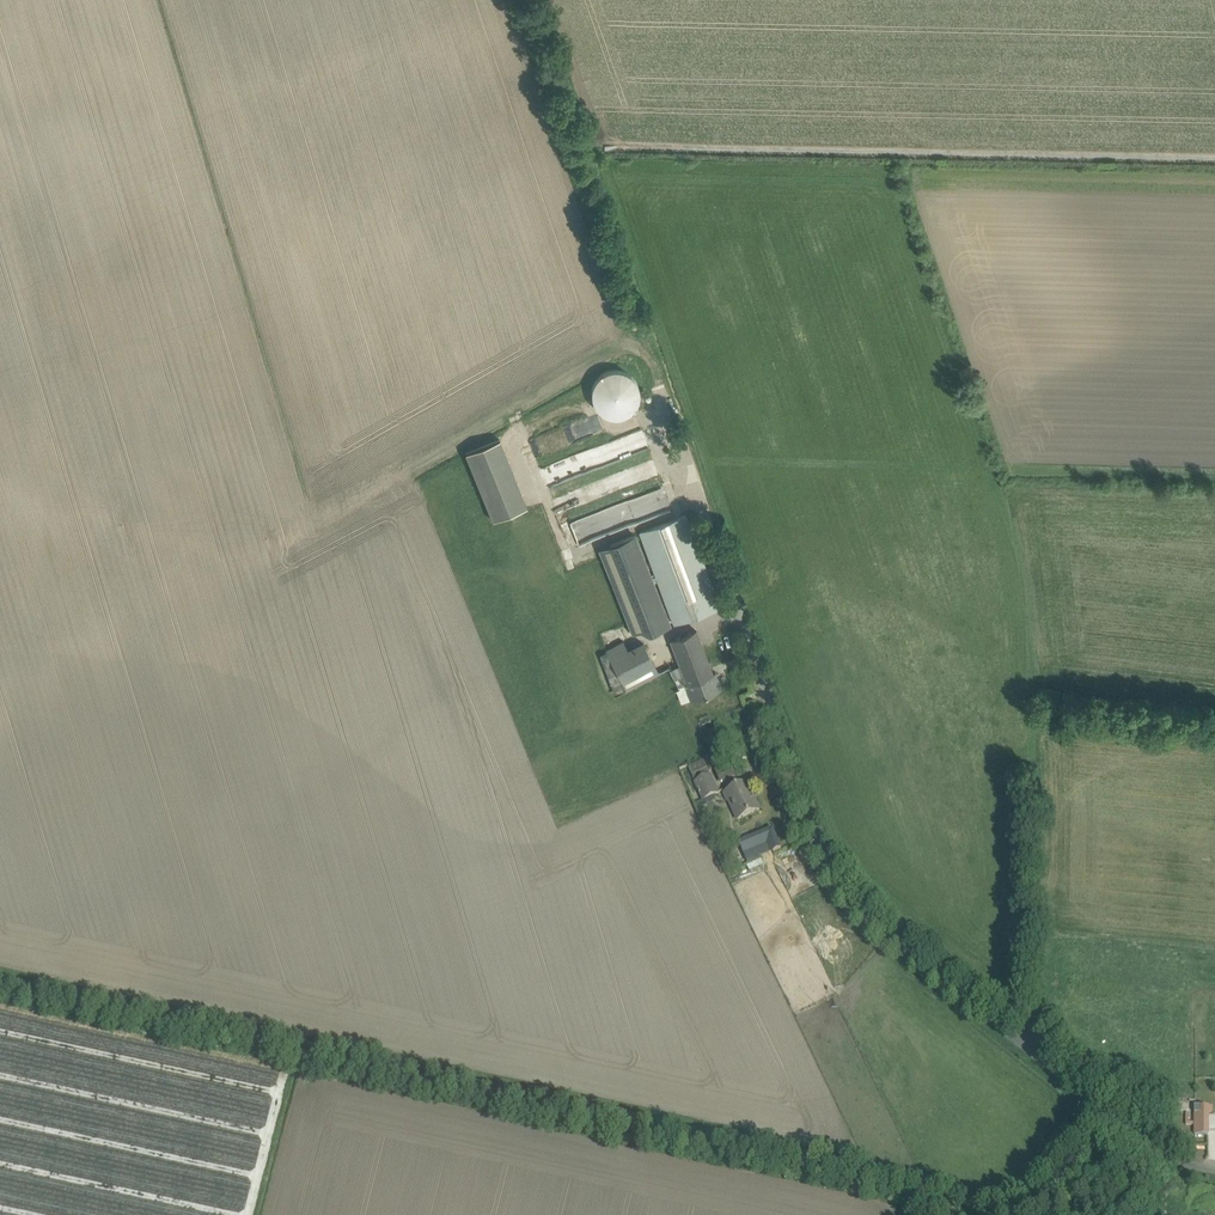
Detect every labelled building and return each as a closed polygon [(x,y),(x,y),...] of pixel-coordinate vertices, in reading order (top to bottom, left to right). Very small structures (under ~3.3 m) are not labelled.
[(628,421),(640,379),(601,367),(589,409),(628,421)] [(524,507),(500,439),(465,451),(489,520),(524,507)] [(585,470),(600,464),(594,448),(579,455),(585,470)] [(697,544),(697,545),(686,515),(639,532),(650,561),(652,561),(657,573),(653,574),(656,583),(660,581),(676,624),(719,607),(697,548),(698,548),(697,544)] [(636,535),(599,550),(601,554),(628,623),(633,634),(642,630),(651,633),(672,625),(655,583),(652,575),(636,535)] [(681,665),(670,669),(680,688),(676,690),(678,695),(682,703),(690,700),(711,692),(722,688),(716,672),(713,673),(699,636),(697,630),(686,635),(671,640),(681,665)] [(607,652),(602,655),(616,696),(660,673),(643,641),(628,649),(623,640),(606,649),(607,651),(607,652)] [(705,759),(710,768),(718,764),(714,755),(705,759)] [(688,766),(689,767),(694,780),(710,772),(704,759),(688,766)] [(696,783),(704,800),(719,793),(711,776),(696,783)] [(737,820),(749,814),(760,809),(755,799),(754,800),(751,795),(753,794),(752,792),(750,792),(746,783),(723,793),(727,801),(728,801),(737,820)] [(769,839),(774,852),(781,848),(773,828),(739,843),(742,850),(769,839)] [(1208,1120),(1208,1105),(1195,1105),(1195,1120),(1208,1120)]
